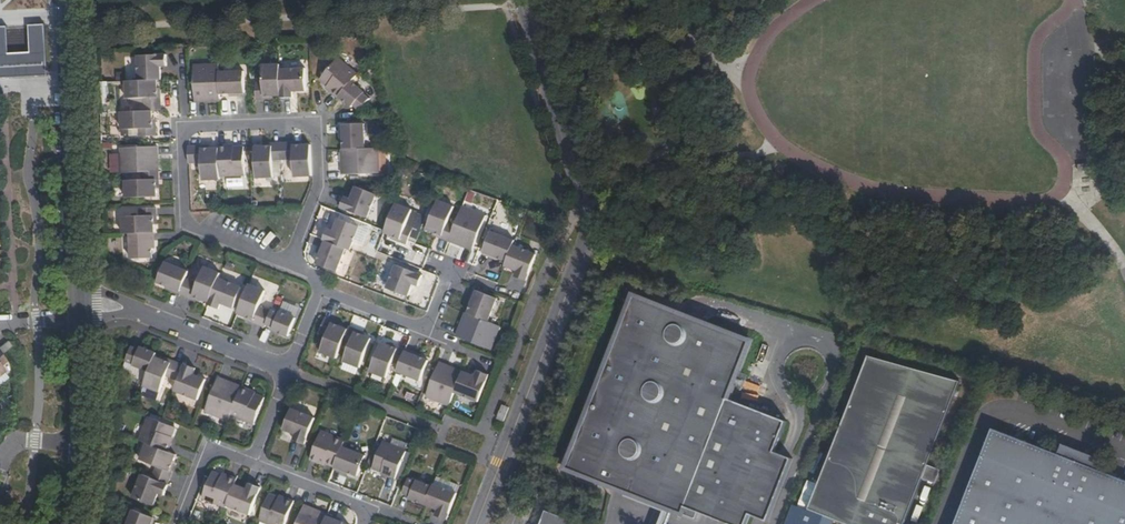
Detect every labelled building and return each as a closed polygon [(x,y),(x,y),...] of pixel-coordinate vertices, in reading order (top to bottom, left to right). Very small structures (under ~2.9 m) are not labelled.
[(6,76),(14,76),(22,75),(29,75),(38,75),(47,74),(46,66),(46,53),(44,26),(38,26),(31,27),(33,54),(8,55),(7,27),(0,28),(0,77),(6,76)] [(139,54),(139,81),(150,81),(158,81),(161,81),(161,68),(167,68),(167,54),(139,54)] [(332,93),(339,98),(341,96),(353,81),(358,75),(339,59),(321,80),(334,91),(332,93)] [(220,72),(220,64),(194,66),(196,101),(221,100),(221,93),(220,72)] [(281,80),(281,76),(280,66),(263,66),(263,85),(256,85),(256,102),(265,101),(265,99),(282,98),(281,80)] [(220,72),(221,93),(244,93),(244,71),(220,72)] [(282,98),(282,101),(293,101),(293,98),(298,98),(298,76),(281,76),(281,80),(282,98)] [(334,91),(321,80),(320,82),(332,93),(334,91)] [(144,112),(153,111),(161,111),(161,98),(158,97),(158,81),(150,81),(139,81),(126,81),(127,98),(144,98),(144,112)] [(366,92),(353,81),(341,96),(354,107),(356,105),(362,109),(371,98),(366,93),(366,92)] [(138,128),(139,133),(139,136),(148,136),(156,136),(156,128),(153,129),(153,111),(144,112),(121,112),(121,129),(138,128)] [(345,139),(346,148),(367,147),(366,123),(345,124),(345,139)] [(294,143),(281,144),(282,160),(295,160),(295,176),(311,176),(311,145),(294,145),(294,143)] [(274,177),(274,171),(274,160),(282,160),(281,144),(273,144),(274,147),(257,147),(257,166),(257,177),(274,177)] [(121,147),(122,172),(143,171),(156,171),(156,154),(158,154),(158,145),(121,147)] [(218,149),(219,176),(244,175),(243,162),(243,145),(218,146),(218,149)] [(191,146),(191,148),(188,147),(189,162),(203,162),(203,179),(219,178),(219,176),(218,149),(201,149),(200,147),(191,146)] [(381,172),(380,147),(367,147),(346,148),(346,165),(343,165),(344,173),(381,172)] [(673,166),(659,165),(658,178),(671,180),(673,166)] [(159,178),(159,171),(156,171),(143,171),(143,179),(126,180),(127,196),(157,196),(157,178),(159,178)] [(353,193),(374,199),(377,194),(356,185),(353,193)] [(367,216),(374,199),(353,193),(351,197),(345,196),(341,206),(367,216)] [(451,240),(452,238),(457,225),(450,222),(456,206),(440,200),(428,227),(444,234),(443,237),(451,240)] [(406,226),(413,209),(397,203),(385,232),(401,239),(400,241),(407,243),(413,229),(406,226)] [(123,216),(124,233),(130,233),(155,232),(154,215),(156,214),(156,207),(140,207),(140,215),(123,216)] [(474,250),(488,217),(465,207),(457,225),(452,238),(467,244),(466,247),(474,250)] [(347,247),(350,248),(359,225),(339,217),(334,229),(328,227),(324,238),(326,239),(347,247)] [(155,232),(130,233),(132,257),(153,256),(153,247),(156,247),(155,232)] [(509,260),(516,243),(517,241),(494,232),(493,232),(486,250),(501,256),(509,260)] [(326,239),(324,238),(318,251),(321,253),(326,239)] [(338,267),(347,247),(326,239),(321,253),(319,259),(338,267)] [(509,260),(508,263),(521,268),(518,273),(529,277),(539,251),(516,243),(509,260)] [(499,258),(501,256),(486,250),(485,252),(499,258)] [(166,288),(180,293),(186,279),(189,271),(163,262),(155,281),(167,286),(166,288)] [(419,285),(423,275),(397,264),(388,287),(408,296),(414,283),(419,285)] [(186,279),(180,293),(193,298),(194,296),(201,299),(210,302),(215,290),(220,278),(221,274),(205,268),(198,283),(186,279)] [(243,287),(220,278),(215,290),(210,302),(210,305),(220,309),(223,303),(235,308),(243,287)] [(253,322),(266,327),(267,325),(272,312),(260,307),(267,291),(250,285),(239,314),(246,316),(254,319),(253,322)] [(480,291),(471,314),(474,315),(489,320),(498,298),(480,291)] [(568,466),(698,517),(701,510),(738,523),(748,523),(752,512),(770,519),(795,456),(777,449),(789,419),(731,396),(753,339),(635,293),(568,466)] [(281,312),(273,309),(272,312),(267,325),(275,327),(273,331),(289,337),(296,319),(280,313),(281,312)] [(474,315),(471,314),(467,325),(464,324),(461,333),(494,346),(502,326),(489,320),(474,315)] [(323,351),(339,357),(345,344),(351,329),(335,322),(336,320),(329,317),(323,332),(330,335),(323,351)] [(360,329),(352,326),(351,329),(345,344),(351,347),(345,363),(361,370),(374,338),(359,332),(360,329)] [(2,355),(12,346),(7,341),(0,347),(0,353),(2,355)] [(399,368),(407,349),(400,346),(399,348),(384,342),(372,370),(388,376),(394,360),(397,361),(399,368)] [(155,355),(156,351),(141,345),(140,346),(133,343),(126,361),(149,370),(155,355)] [(399,368),(398,371),(421,380),(429,361),(421,358),(422,355),(407,349),(399,368)] [(149,370),(144,385),(160,390),(167,374),(179,379),(186,363),(173,358),(172,362),(155,355),(149,370)] [(868,357),(807,512),(839,523),(904,523),(959,383),(868,357)] [(179,379),(175,390),(198,399),(207,380),(193,375),(196,367),(186,363),(179,379)] [(430,398),(451,406),(457,391),(463,375),(451,370),(451,367),(443,364),(430,398)] [(463,375),(457,391),(481,400),(490,374),(480,370),(478,375),(465,371),(463,375)] [(207,411),(230,421),(234,410),(242,389),(226,383),(228,379),(220,377),(207,411)] [(257,391),(243,387),(242,389),(234,410),(257,420),(265,399),(256,395),(257,391)] [(315,418),(291,408),(283,430),(297,435),(295,440),(305,444),(315,418)] [(148,416),(139,439),(147,442),(172,452),(175,445),(173,444),(179,428),(148,416)] [(345,444),(349,433),(325,424),(312,459),(319,462),(320,460),(336,466),(345,444)] [(1098,470),(1101,462),(1098,457),(1090,453),(1081,455),(1077,458),(1076,461),(1073,460),(1072,463),(996,434),(992,436),(977,474),(957,523),(1124,523),(1124,480),(1098,470)] [(401,445),(384,438),(373,467),(389,474),(389,476),(397,479),(403,463),(395,460),(401,445)] [(151,477),(169,484),(174,472),(170,471),(177,454),(172,452),(147,442),(140,459),(156,465),(151,477)] [(336,466),(335,469),(349,474),(350,472),(359,475),(367,453),(345,444),(336,466)] [(1081,455),(1090,453),(1078,448),(1073,460),(1076,461),(1077,458),(1081,455)] [(230,497),(237,481),(229,478),(230,475),(215,469),(207,491),(222,497),(223,494),(230,497)] [(151,477),(142,473),(133,497),(157,506),(161,497),(164,498),(169,484),(151,477)] [(428,505),(435,486),(420,481),(419,483),(410,479),(404,492),(413,496),(413,499),(428,505)] [(230,497),(224,512),(249,522),(263,488),(255,485),(254,489),(237,481),(230,497)] [(458,492),(436,483),(435,486),(428,505),(440,510),(438,517),(447,520),(458,492)] [(297,503),(289,500),(288,502),(272,496),(262,521),(270,523),(289,523),(297,503)] [(329,518),(315,512),(316,509),(307,506),(301,523),(327,523),(329,518)] [(125,523),(156,523),(158,518),(131,508),(125,523)] [(329,518),(331,515),(316,509),(315,512),(329,518)] [(548,512),(544,523),(581,523),(548,512)] [(331,515),(329,518),(343,523),(345,523),(346,521),(331,515)]
